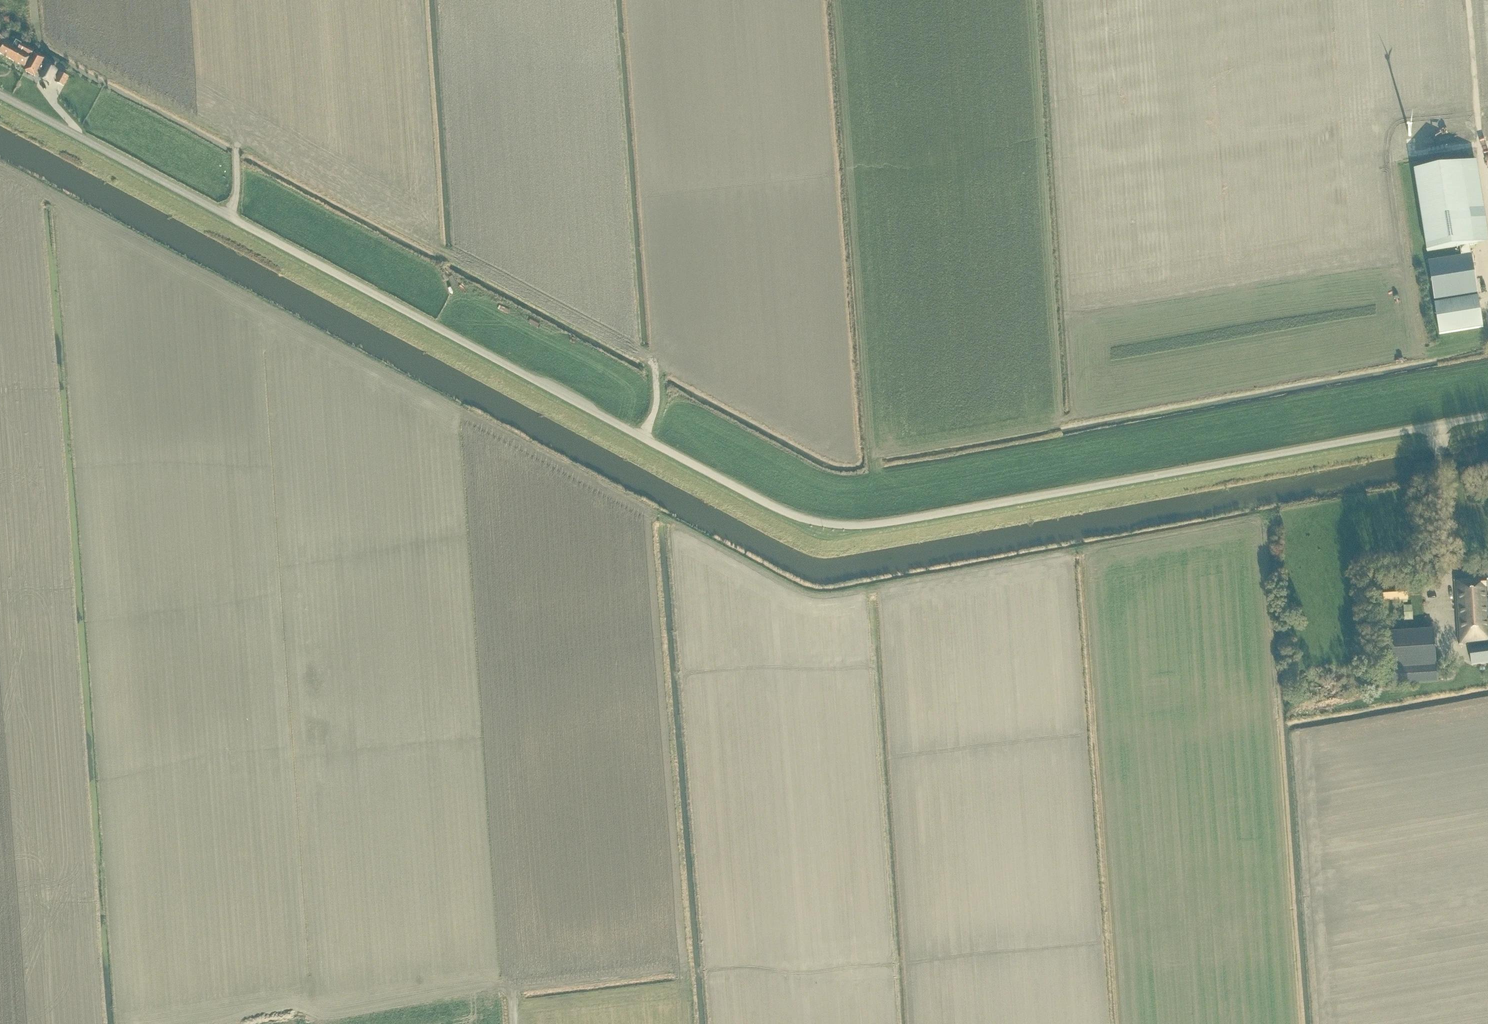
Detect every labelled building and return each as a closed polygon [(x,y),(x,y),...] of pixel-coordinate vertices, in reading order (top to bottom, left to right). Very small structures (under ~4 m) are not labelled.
[(24,67),(33,51),(24,46),(16,63),(24,67)] [(34,76),(43,60),(34,55),(24,72),(34,76)] [(47,83),(53,71),(45,67),(39,79),(47,83)] [(66,83),(68,78),(59,73),(56,78),(66,83)] [(1487,243),(1487,234),(1477,162),(1414,171),(1426,253),(1487,243)] [(1468,295),(1477,294),(1477,293),(1471,255),(1428,262),(1435,300),(1468,295)] [(1439,334),(1483,327),(1477,294),(1468,295),(1468,298),(1434,304),(1439,334)] [(1487,577),(1487,576),(1454,580),(1458,645),(1487,641),(1487,577)] [(1383,602),(1407,600),(1407,589),(1383,590),(1383,602)] [(1404,606),(1404,621),(1413,620),(1412,605),(1404,606)] [(1436,666),(1434,647),(1433,630),(1385,633),(1387,669),(1388,685),(1437,682),(1436,666)] [(1469,649),(1471,665),(1487,663),(1487,647),(1469,649)]
